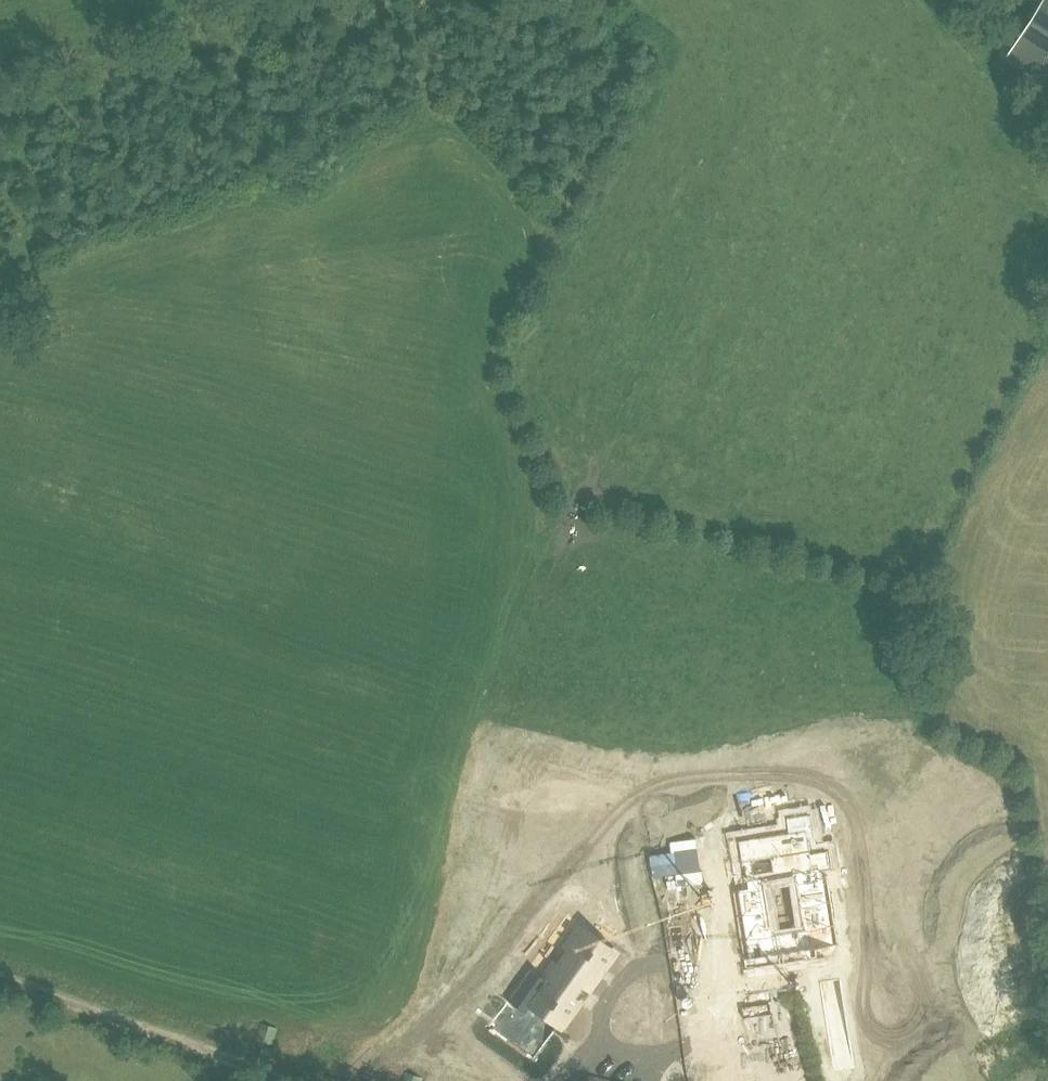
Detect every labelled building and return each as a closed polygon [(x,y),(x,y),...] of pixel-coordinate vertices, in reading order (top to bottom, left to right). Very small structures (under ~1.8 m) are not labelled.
[(1008,54),(1047,80),(1047,0),(1042,0),(1008,54)] [(751,891),(736,893),(747,972),(820,962),(818,952),(841,949),(831,880),(829,880),(828,874),(834,873),(831,854),(815,857),(813,843),(817,842),(814,819),(790,822),(792,835),(741,842),(745,870),(746,879),(747,886),(750,885),(751,891)] [(525,971),(504,1001),(520,1013),(525,1006),(555,1027),(604,957),(580,940),(571,933),(562,946),(538,980),(525,971)]
